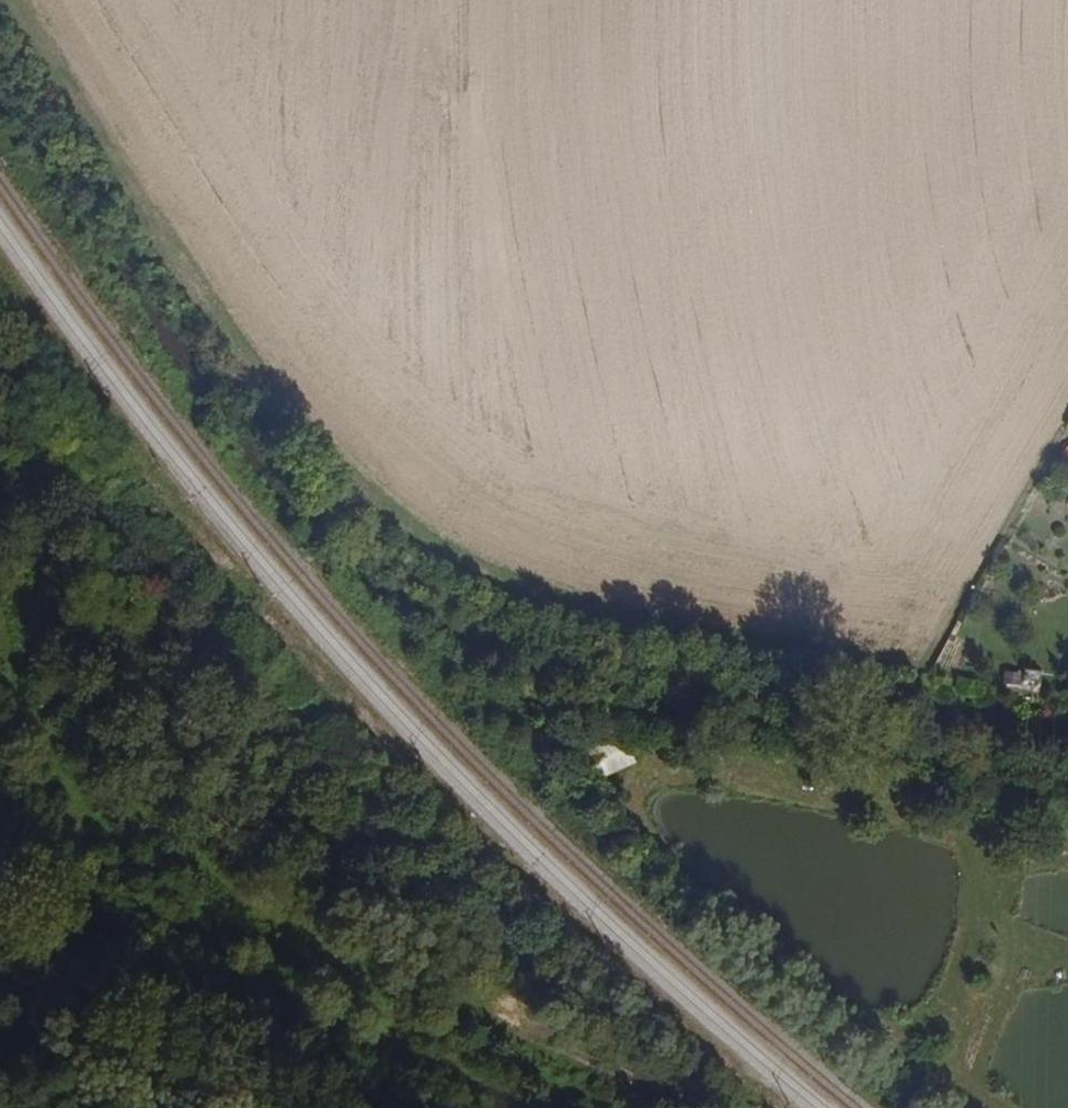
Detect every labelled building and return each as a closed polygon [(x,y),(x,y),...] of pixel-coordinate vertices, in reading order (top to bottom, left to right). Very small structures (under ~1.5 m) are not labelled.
[(624,732),(588,745),(600,776),(635,763),(624,732)]
